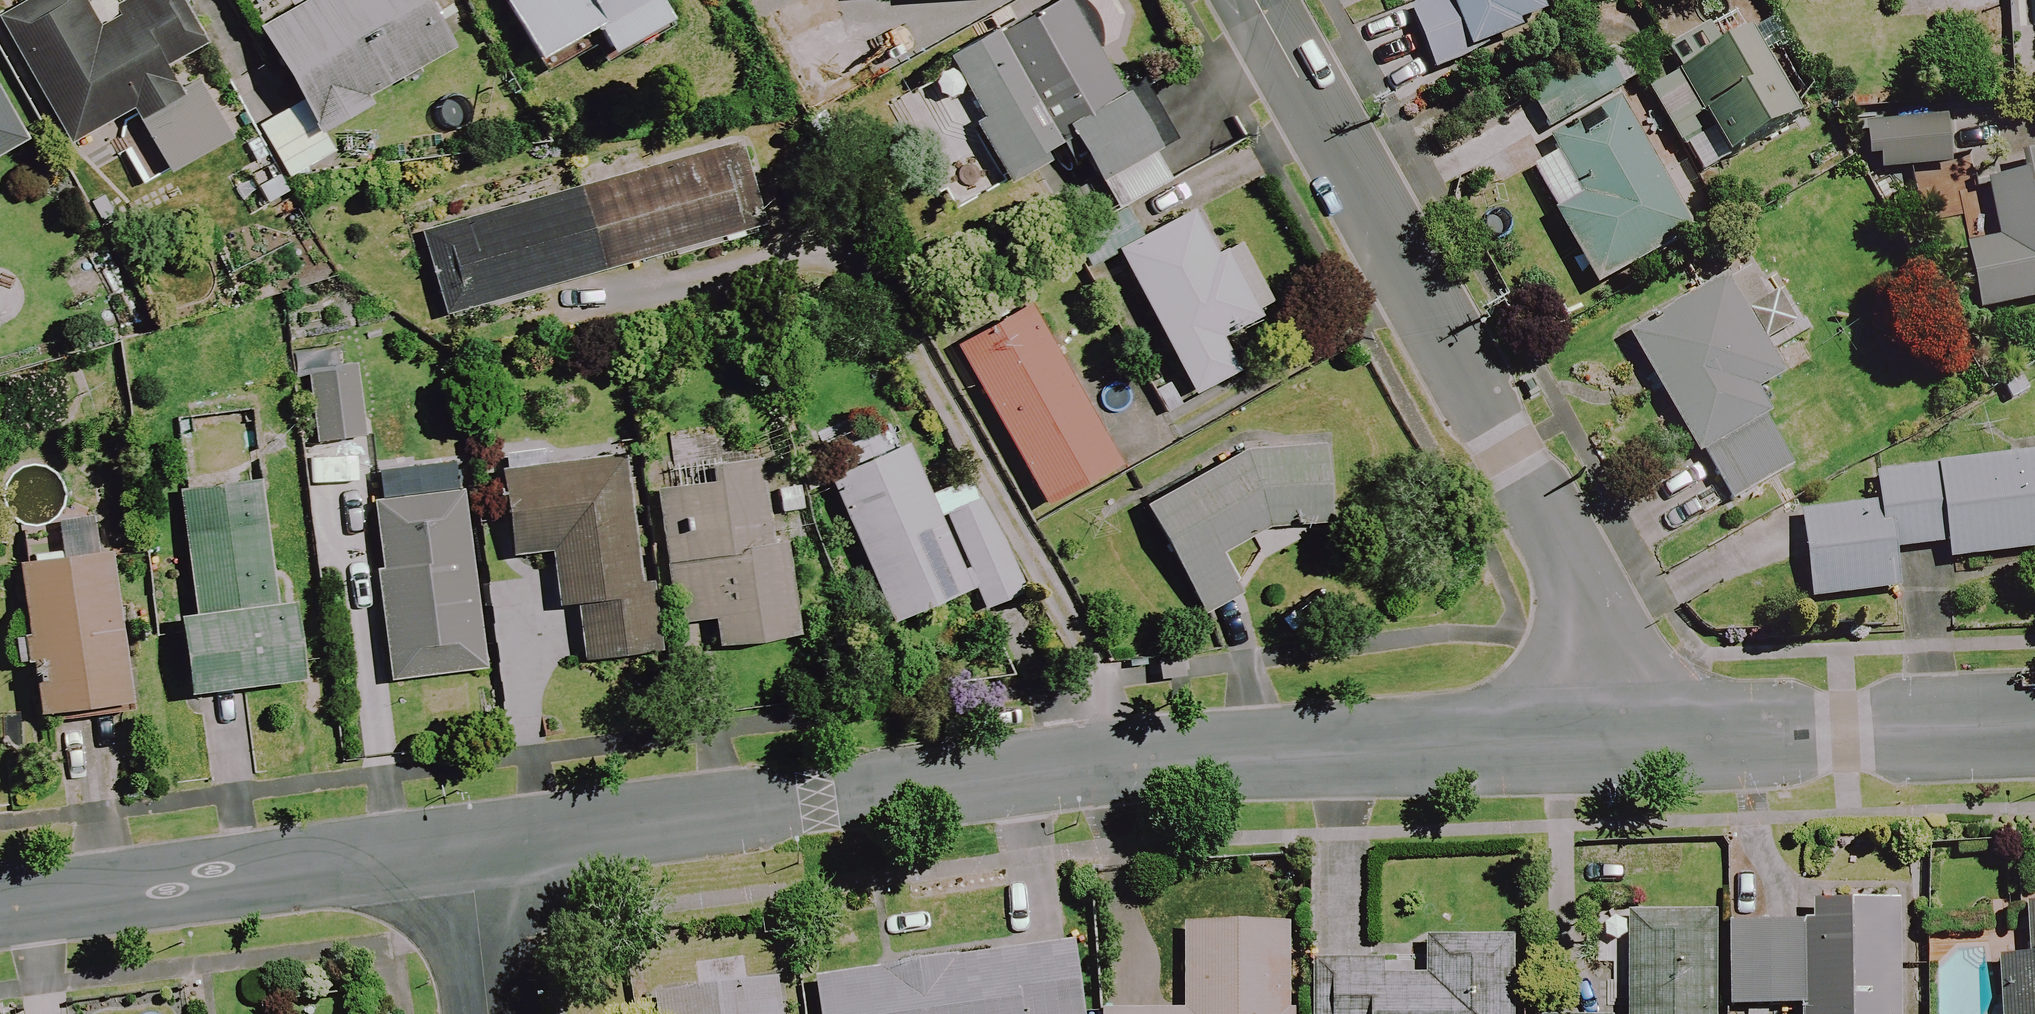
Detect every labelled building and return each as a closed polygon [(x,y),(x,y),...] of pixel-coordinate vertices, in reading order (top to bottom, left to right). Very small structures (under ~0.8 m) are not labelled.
[(173,0),(135,0),(91,25),(77,0),(33,0),(0,19),(0,28),(68,149),(104,129),(139,191),(226,143),(190,78),(177,85),(168,69),(201,51),(173,0)] [(420,0),(311,0),(312,2),(257,32),(315,137),(367,108),(363,100),(449,52),(420,0)] [(535,63),(593,31),(607,57),(667,24),(653,0),(500,0),(535,63)] [(1065,0),(1061,0),(947,60),(979,121),(973,124),(1002,179),(1070,144),(1108,215),(1169,184),(1122,94),(1116,97),(1065,0)] [(1535,0),(1445,0),(1410,13),(1431,69),(1545,27),(1535,0)] [(1802,118),(1734,11),(1666,54),(1680,75),(1647,96),(1701,182),(1802,118)] [(1692,239),(1621,103),(1547,142),(1557,161),(1534,173),(1595,290),(1692,239)] [(22,145),(0,105),(0,157),(22,145)] [(1959,180),(1956,123),(1865,129),(1868,186),(1959,180)] [(758,234),(735,148),(418,232),(441,318),(758,234)] [(2027,162),(2030,177),(1988,185),(1999,243),(1967,249),(1980,315),(2034,304),(2034,160),(2027,162)] [(1211,258),(1189,214),(1115,252),(1189,397),(1234,373),(1217,339),(1256,319),(1222,252),(1211,258)] [(1701,463),(1764,425),(1748,397),(1781,377),(1736,301),(1721,310),(1708,289),(1646,327),(1655,340),(1635,354),(1701,463)] [(1116,468),(1029,311),(956,351),(1043,508),(1116,468)] [(363,438),(353,366),(304,373),(314,445),(363,438)] [(1764,425),(1701,463),(1728,507),(1791,469),(1764,425)] [(1321,528),(1328,445),(1273,443),(1144,506),(1197,617),(1238,597),(1217,554),(1270,529),(1321,528)] [(926,497),(906,450),(829,484),(891,626),(974,590),(984,612),(1022,595),(970,478),(926,497)] [(1875,478),(1879,506),(1800,517),(1812,604),(1897,592),(1892,555),(1945,547),(1947,565),(2034,553),(2034,456),(1875,478)] [(634,587),(616,461),(497,477),(508,559),(547,554),(555,611),(575,609),(583,663),(656,653),(647,586),(634,587)] [(769,546),(758,465),(712,472),(714,488),(656,496),(674,626),(713,620),(716,650),(793,639),(780,544),(769,546)] [(267,608),(251,483),(178,493),(194,616),(173,618),(183,699),(293,685),(283,606),(267,608)] [(478,674),(466,497),(373,503),(385,681),(478,674)] [(126,705),(98,520),(10,532),(37,718),(126,705)] [(2024,907),(2024,963),(2007,963),(2007,1013),(2034,1013),(2034,907),(2024,907)] [(1892,908),(1813,908),(1813,927),(1729,927),(1729,1011),(1799,1010),(1799,1013),(1893,1013),(1892,908)] [(1627,918),(1626,1013),(1709,1013),(1710,919),(1627,918)] [(1288,927),(1182,928),(1183,1013),(1103,1013),(1289,1013),(1288,927)] [(1510,942),(1427,942),(1427,981),(1376,981),(1376,941),(1319,941),(1318,1013),(1510,1013),(1510,942)] [(1068,948),(813,981),(817,1013),(1077,1013),(1068,948)] [(655,974),(662,1013),(783,1013),(773,955),(655,974)]
